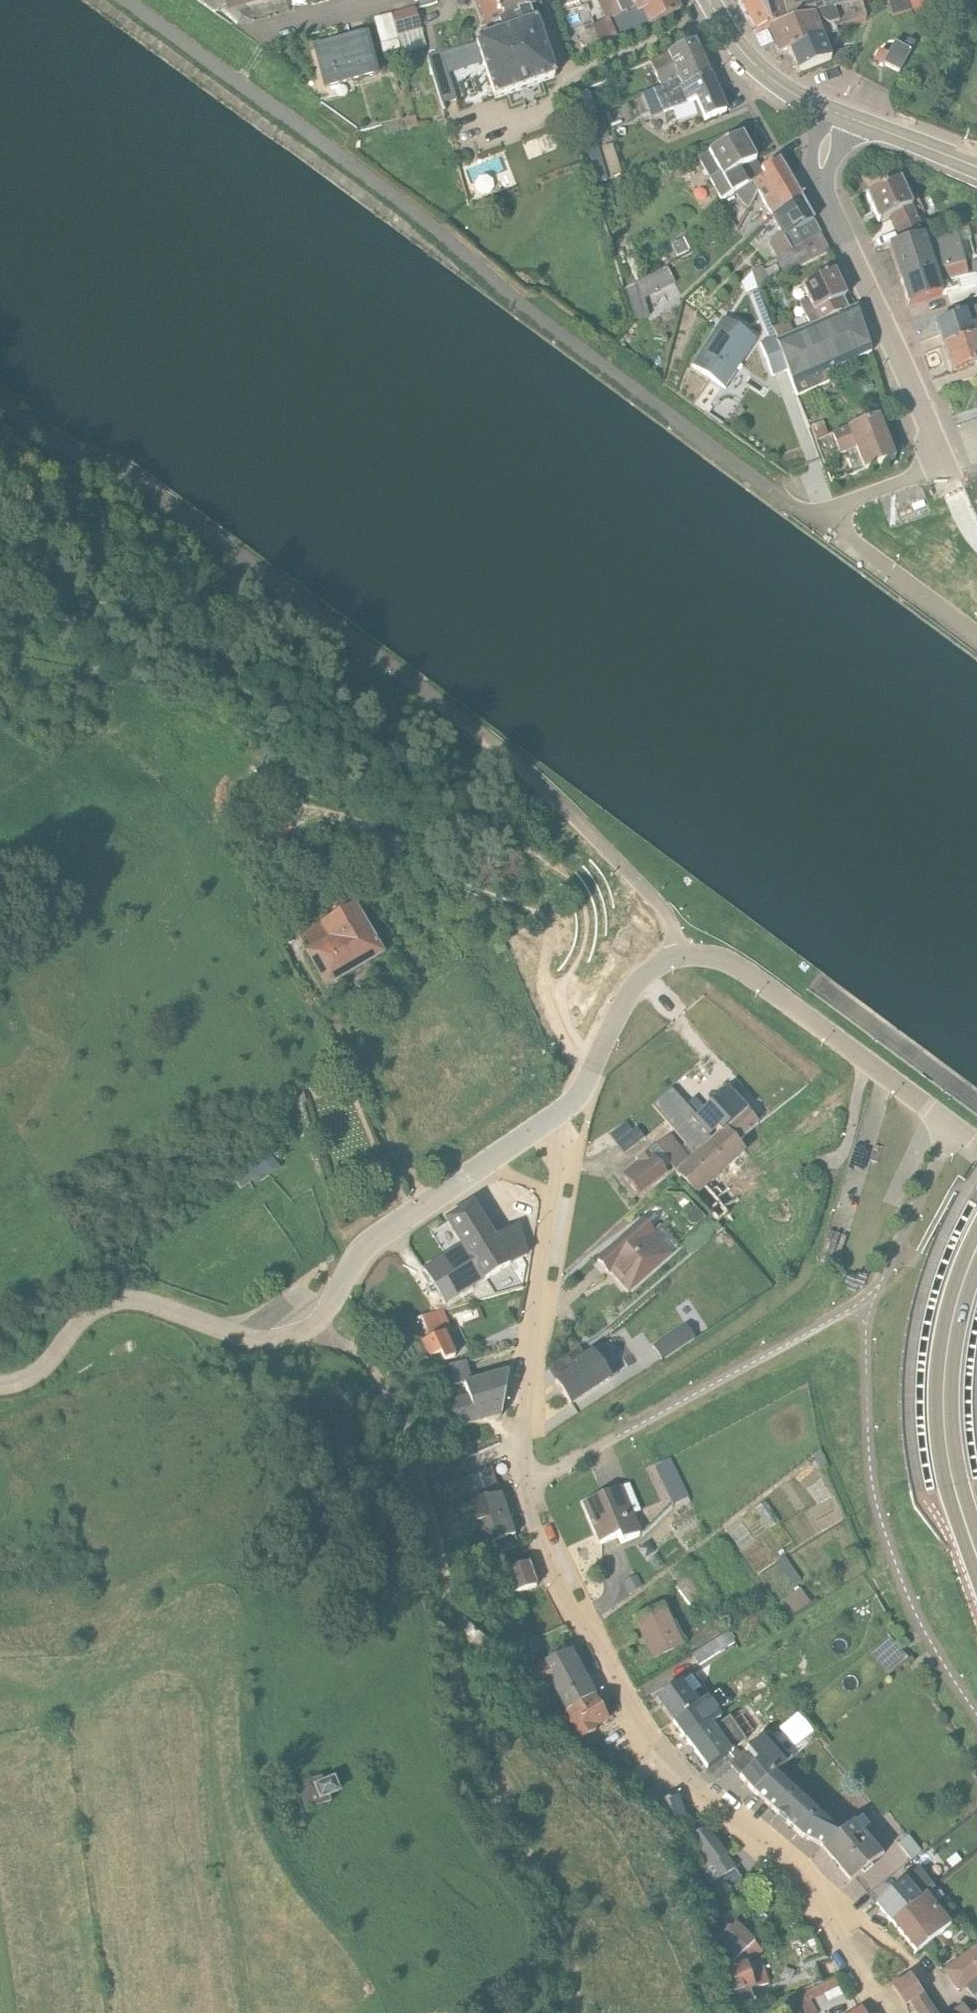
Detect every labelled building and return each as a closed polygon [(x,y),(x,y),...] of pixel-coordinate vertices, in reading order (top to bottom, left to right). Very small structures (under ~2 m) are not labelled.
[(277,2),(277,0),(190,0),(213,17),(224,10),(226,16),(277,2)] [(485,29),(478,31),(482,42),(500,36),(497,26),(517,19),(516,15),(527,12),(540,8),(538,0),(476,0),(485,29)] [(634,0),(596,0),(606,21),(591,28),(601,49),(647,29),(634,0)] [(679,14),(673,0),(634,0),(647,29),(679,14)] [(679,14),(684,12),(679,0),(673,0),(679,14)] [(768,29),(860,3),(871,0),(760,0),(739,6),(755,34),(768,29)] [(908,0),(888,0),(892,16),(910,11),(908,0)] [(910,11),(932,4),(931,0),(908,0),(910,11)] [(768,29),(779,56),(789,52),(822,39),(836,34),(833,25),(837,24),(838,28),(849,25),(849,24),(864,20),(860,3),(768,29)] [(414,12),(390,19),(398,52),(399,56),(425,49),(414,12)] [(481,70),(493,103),(555,81),(535,23),(531,24),(527,12),(516,15),(517,19),(497,26),(500,36),(482,42),(473,45),(481,70)] [(390,19),(374,23),(382,57),(398,52),(390,19)] [(315,58),(324,92),(376,78),(366,39),(349,43),(351,50),(315,58)] [(822,39),(789,52),(797,73),(830,60),(828,54),(822,39)] [(883,65),(899,73),(914,43),(907,39),(902,47),(894,43),(887,55),(879,50),(873,62),(882,67),(883,65)] [(315,58),(351,50),(349,43),(348,41),(311,50),(313,59),(315,58)] [(710,76),(694,42),(649,63),(660,88),(678,80),(681,88),(710,76)] [(449,79),(481,70),(473,45),(427,60),(441,107),(456,103),(449,79)] [(847,49),(828,54),(830,60),(832,63),(848,59),(847,49)] [(681,88),(678,80),(660,88),(642,95),(652,119),(695,101),(703,122),(725,113),(725,112),(726,112),(710,76),(681,88)] [(414,119),(381,128),(384,138),(417,129),(414,119)] [(579,127),(576,128),(581,146),(605,138),(600,121),(587,125),(579,127)] [(741,135),(697,159),(720,200),(734,193),(751,184),(764,177),(760,171),(741,135)] [(612,144),(602,148),(608,165),(606,165),(610,176),(621,173),(612,144)] [(597,145),(586,148),(596,183),(607,180),(597,145)] [(778,161),(760,171),(764,177),(751,184),(756,192),(770,216),(800,199),(778,161)] [(900,180),(866,196),(878,222),(890,216),(901,242),(925,237),(916,216),(907,197),(900,181),(900,180)] [(747,209),(756,192),(751,184),(734,193),(747,209)] [(607,185),(593,190),(597,201),(610,197),(607,185)] [(915,194),(907,197),(916,216),(923,212),(915,194)] [(820,234),(800,199),(770,216),(780,233),(769,239),(769,244),(776,259),(820,234)] [(731,219),(717,226),(718,228),(711,232),(715,241),(737,230),(731,219)] [(889,246),(900,281),(963,263),(976,259),(976,254),(974,254),(967,227),(926,238),(925,237),(901,242),(889,246)] [(820,234),(776,259),(783,275),(829,252),(820,234)] [(976,273),(976,259),(963,263),(967,276),(976,273)] [(900,281),(908,305),(945,293),(948,304),(976,297),(976,286),(976,284),(976,278),(976,273),(967,276),(963,263),(900,281)] [(762,266),(751,273),(757,289),(781,277),(774,264),(764,270),(762,266)] [(786,370),(776,341),(771,328),(757,289),(751,273),(741,284),(745,294),(751,292),(768,339),(760,342),(772,375),(786,370)] [(834,273),(801,288),(807,301),(799,304),(809,326),(847,309),(842,298),(845,297),(834,273)] [(807,301),(801,288),(793,292),(799,304),(807,301)] [(633,289),(623,292),(632,324),(642,321),(633,289)] [(793,334),(776,341),(786,370),(797,396),(829,382),(824,372),(871,352),(871,351),(856,306),(856,307),(855,306),(847,309),(809,326),(793,334)] [(943,347),(976,336),(976,307),(952,315),(953,318),(935,324),(943,347)] [(692,366),(725,387),(736,370),(739,372),(742,367),(739,365),(756,339),(722,318),(692,366)] [(776,341),(793,334),(788,322),(771,328),(776,341)] [(951,372),(976,363),(976,336),(943,347),(951,372)] [(895,459),(878,416),(827,436),(815,440),(823,460),(845,453),(854,475),(895,459)] [(809,425),(815,440),(827,436),(822,421),(809,425)] [(305,960),(325,996),(382,962),(353,914),(321,932),(330,947),(305,960)] [(657,1115),(685,1146),(695,1156),(745,1111),(727,1092),(697,1119),(677,1096),(657,1115)] [(674,1175),(717,1224),(728,1213),(726,1210),(737,1199),(727,1188),(721,1193),(713,1183),(745,1153),(737,1146),(758,1126),(745,1111),(695,1156),(688,1162),(674,1175)] [(625,1125),(608,1138),(623,1157),(644,1141),(635,1131),(631,1134),(625,1125)] [(639,1166),(622,1179),(637,1199),(669,1175),(666,1171),(668,1169),(674,1175),(688,1162),(679,1151),(669,1139),(637,1163),(639,1166)] [(695,1156),(685,1146),(679,1151),(688,1162),(695,1156)] [(268,1165),(246,1180),(255,1194),(277,1178),(268,1165)] [(462,1252),(423,1276),(444,1311),(468,1296),(474,1306),(522,1293),(514,1263),(525,1261),(517,1231),(492,1244),(471,1211),(446,1227),(462,1252)] [(641,1225),(596,1264),(597,1265),(606,1275),(608,1278),(609,1277),(627,1298),(671,1259),(668,1256),(675,1249),(659,1231),(652,1236),(641,1225)] [(441,1317),(416,1326),(419,1335),(424,1333),(430,1346),(419,1350),(427,1365),(439,1359),(442,1367),(454,1362),(443,1338),(448,1336),(441,1317)] [(654,1342),(661,1359),(698,1345),(691,1327),(654,1342)] [(599,1349),(617,1376),(627,1369),(608,1343),(599,1349)] [(592,1355),(609,1382),(617,1376),(599,1349),(592,1355)] [(576,1371),(554,1385),(569,1408),(609,1382),(592,1355),(591,1353),(577,1362),(573,1365),(576,1371)] [(547,1374),(554,1385),(576,1371),(573,1365),(577,1362),(574,1357),(547,1374)] [(451,1435),(460,1466),(473,1461),(464,1431),(500,1420),(507,1376),(471,1387),(465,1366),(448,1369),(453,1391),(463,1388),(467,1401),(445,1409),(453,1434),(451,1435)] [(827,1467),(820,1451),(812,1454),(818,1470),(827,1467)] [(653,1467),(672,1505),(689,1497),(669,1459),(653,1467)] [(456,1490),(473,1535),(510,1524),(500,1497),(499,1498),(490,1468),(456,1490)] [(620,1490),(583,1506),(600,1545),(617,1538),(621,1544),(640,1536),(632,1517),(639,1514),(628,1487),(621,1490),(620,1490)] [(765,1501),(755,1508),(768,1528),(778,1521),(765,1501)] [(516,1548),(510,1524),(473,1535),(482,1558),(516,1548)] [(536,1591),(527,1566),(505,1574),(501,1562),(481,1566),(493,1613),(511,1610),(511,1606),(523,1603),(522,1594),(536,1591)] [(635,1576),(622,1583),(627,1594),(640,1587),(635,1576)] [(779,1604),(781,1607),(774,1612),(782,1619),(810,1603),(801,1591),(779,1604)] [(663,1606),(634,1620),(653,1660),(684,1643),(674,1622),(671,1624),(663,1606)] [(708,1619),(683,1636),(692,1652),(720,1635),(716,1628),(714,1629),(708,1619)] [(720,1635),(692,1652),(698,1666),(734,1642),(728,1630),(720,1635)] [(536,1639),(525,1644),(531,1658),(542,1653),(536,1639)] [(890,1639),(872,1655),(885,1671),(903,1654),(890,1639)] [(469,1641),(462,1648),(471,1655),(477,1648),(469,1641)] [(593,1699),(570,1654),(548,1665),(524,1674),(541,1712),(549,1707),(542,1692),(551,1688),(565,1716),(593,1699)] [(690,1677),(656,1701),(672,1723),(706,1700),(690,1677)] [(706,1700),(672,1723),(686,1742),(711,1724),(719,1718),(715,1712),(726,1705),(719,1697),(724,1693),(721,1689),(706,1700)] [(593,1699),(565,1716),(561,1719),(577,1744),(596,1733),(594,1729),(607,1722),(593,1699)] [(711,1724),(686,1742),(706,1770),(745,1742),(729,1718),(714,1729),(711,1724)] [(756,1764),(738,1779),(752,1795),(780,1771),(791,1760),(786,1755),(794,1748),(781,1732),(773,1739),(767,1733),(745,1751),(756,1764)] [(756,1764),(745,1751),(727,1766),(738,1779),(756,1764)] [(780,1771),(752,1795),(776,1817),(798,1790),(780,1771)] [(798,1790),(776,1817),(800,1839),(818,1811),(798,1790)] [(676,1800),(651,1804),(656,1829),(682,1824),(688,1837),(703,1824),(700,1821),(689,1826),(686,1820),(683,1820),(676,1800)] [(818,1811),(800,1839),(807,1843),(810,1840),(821,1850),(840,1834),(818,1811)] [(840,1834),(821,1850),(835,1867),(869,1838),(863,1831),(869,1826),(861,1817),(840,1834)] [(704,1832),(681,1849),(709,1889),(733,1871),(704,1832)] [(908,1836),(898,1843),(911,1860),(920,1852),(908,1836)] [(869,1838),(835,1867),(849,1884),(861,1874),(863,1877),(871,1870),(869,1867),(883,1855),(869,1838)] [(890,1925),(891,1925),(926,1895),(933,1888),(919,1869),(875,1906),(880,1912),(889,1923),(890,1925)] [(926,1895),(891,1925),(915,1954),(950,1925),(926,1895)] [(707,1953),(712,1980),(752,1966),(762,1955),(734,1927),(707,1953)] [(943,1971),(957,1991),(976,1977),(976,1948),(943,1971)] [(760,1964),(752,1966),(712,1980),(717,2006),(767,1989),(760,1964)] [(890,1989),(904,2009),(909,2005),(914,2012),(933,2012),(909,1977),(890,1989)] [(957,1991),(959,1992),(965,1988),(972,1998),(976,1994),(976,1977),(957,1991)] [(795,1999),(802,2012),(815,2012),(810,2004),(823,1998),(826,2005),(841,1998),(837,1991),(841,1989),(837,1980),(795,1999)]
